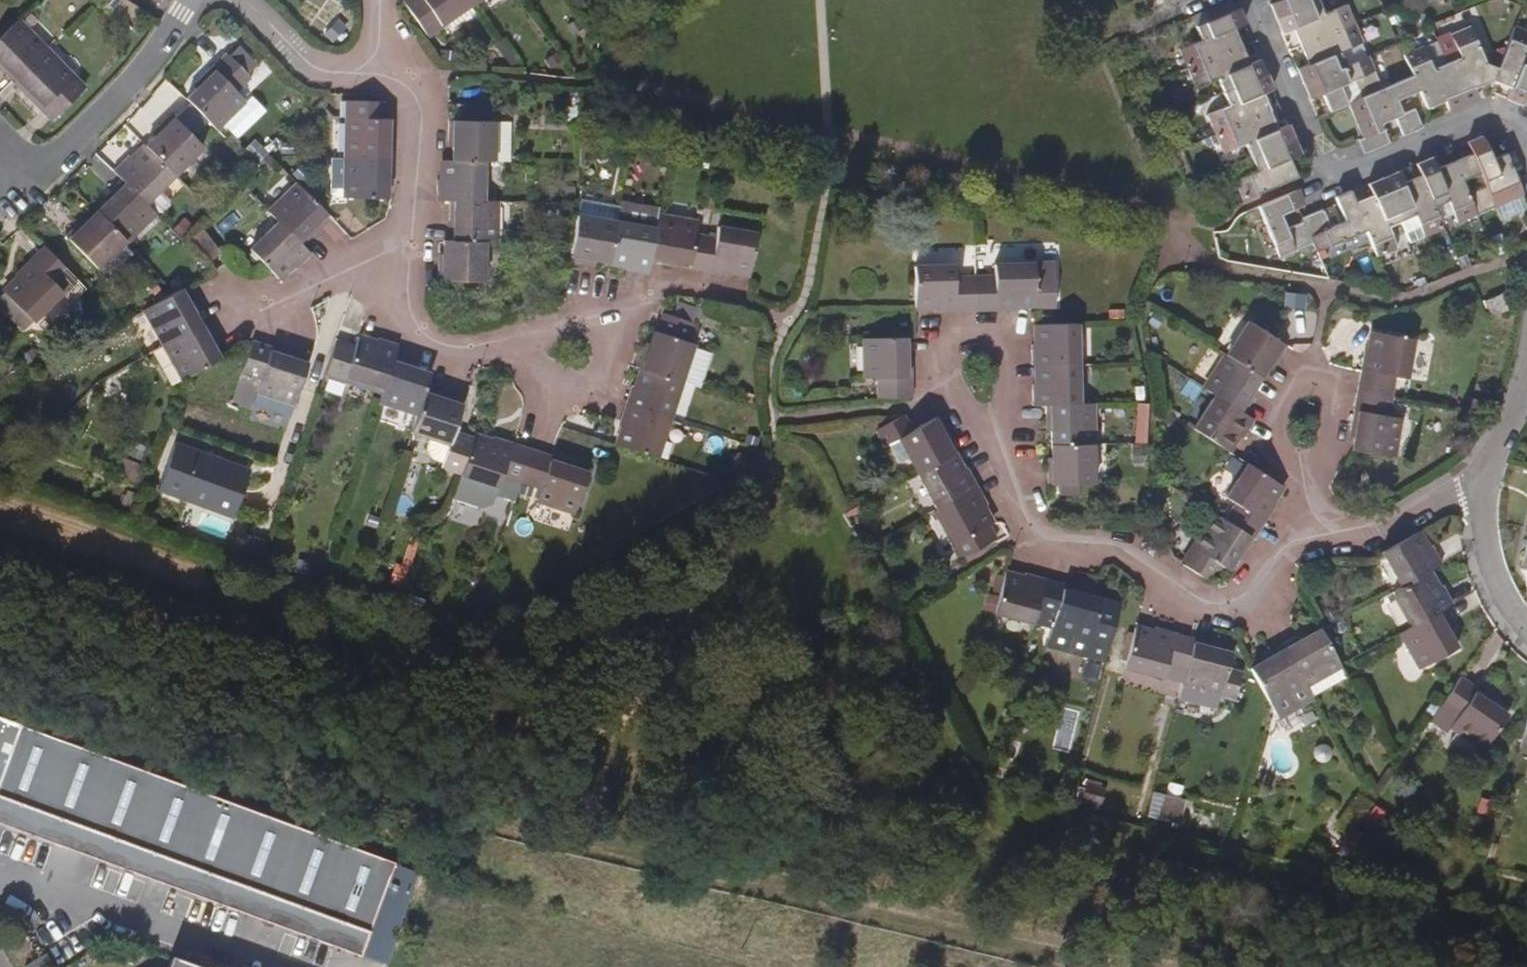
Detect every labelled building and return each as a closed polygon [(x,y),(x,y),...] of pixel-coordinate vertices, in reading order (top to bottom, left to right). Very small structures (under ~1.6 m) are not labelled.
[(474,0),(407,0),(405,1),(429,35),(433,32),(475,2),(474,0)] [(1274,18),(1316,0),(1276,0),(1268,3),(1274,18)] [(1280,32),(1291,27),(1300,46),(1352,23),(1345,5),(1323,14),(1317,0),(1316,0),(1274,18),(1280,32)] [(1245,22),(1238,8),(1233,10),(1230,3),(1193,19),(1202,40),(1180,50),(1188,68),(1241,45),(1234,27),(1245,22)] [(13,24),(0,37),(0,61),(2,63),(0,65),(0,68),(13,81),(45,49),(17,20),(13,24)] [(1297,69),(1302,83),(1345,64),(1339,51),(1360,42),(1352,23),(1300,46),(1308,65),(1297,69)] [(1522,102),(1526,90),(1526,57),(1524,56),(1526,48),(1526,33),(1513,26),(1496,68),(1492,80),(1511,89),(1508,96),(1522,102)] [(1470,102),(1477,98),(1473,87),(1492,80),(1496,68),(1482,63),(1467,28),(1450,35),(1459,56),(1444,62),(1462,103),(1469,99),(1470,102)] [(1266,73),(1261,59),(1249,64),(1241,45),(1188,68),(1196,87),(1218,77),(1223,91),(1266,73)] [(1448,109),(1462,103),(1444,62),(1430,68),(1421,47),(1403,55),(1412,76),(1418,90),(1425,107),(1443,100),(1448,109)] [(43,107),(73,78),(45,49),(13,81),(26,95),(30,93),(43,107)] [(251,78),(227,53),(198,81),(201,85),(187,98),(216,128),(244,100),(237,92),(251,78)] [(1348,103),(1361,97),(1380,89),(1366,56),(1345,64),(1302,83),(1308,97),(1320,93),(1328,112),(1346,104),(1348,103)] [(1272,87),(1266,73),(1223,91),(1230,105),(1208,115),(1216,134),(1269,110),(1261,93),(1272,87)] [(1421,128),(1419,123),(1413,109),(1401,115),(1394,99),(1418,90),(1412,76),(1380,89),(1361,97),(1348,103),(1363,137),(1382,129),(1379,123),(1394,117),(1403,136),(1421,128)] [(73,78),(43,107),(54,118),(84,90),(73,78)] [(348,118),(382,119),(383,102),(349,100),(348,118)] [(460,120),(480,120),(481,104),(460,105),(460,120)] [(1295,139),(1289,125),(1278,130),(1269,110),(1216,134),(1224,152),(1246,142),(1252,157),(1295,139)] [(146,146),(175,175),(203,146),(171,114),(157,128),(160,132),(146,146)] [(347,158),(394,159),(394,139),(390,138),(389,119),(382,119),(348,118),(347,158)] [(454,160),(485,160),(509,161),(509,121),(496,121),(480,120),(460,120),(449,120),(449,140),(454,140),(454,160)] [(1363,153),(1388,143),(1382,129),(1363,137),(1358,140),(1363,153)] [(1524,194),(1507,154),(1492,160),(1482,136),(1480,136),(1467,141),(1473,154),(1455,161),(1463,180),(1479,173),(1484,186),(1469,193),(1477,213),(1524,194)] [(1245,197),(1297,175),(1290,157),(1301,153),(1295,139),(1252,157),(1257,171),(1236,179),(1245,197)] [(123,179),(147,203),(175,175),(146,146),(133,159),(128,155),(113,169),(123,179)] [(1431,156),(1416,162),(1420,176),(1434,206),(1449,200),(1458,222),(1477,213),(1469,193),(1463,180),(1455,161),(1436,169),(1431,156)] [(393,178),(394,159),(347,158),(346,197),(388,198),(388,179),(393,178)] [(485,160),(454,160),(444,160),(444,178),(439,178),(439,198),(451,199),(484,200),(485,160)] [(1397,170),(1383,176),(1402,220),(1415,215),(1424,235),(1441,229),(1432,207),(1434,206),(1420,176),(1402,183),(1397,170)] [(1383,176),(1368,182),(1373,194),(1356,201),(1367,229),(1379,255),(1396,247),(1387,226),(1402,220),(1383,176)] [(98,211),(127,240),(156,212),(147,203),(123,179),(109,193),(112,197),(98,211)] [(313,226),(328,214),(298,184),(270,212),(278,221),(302,245),(316,230),(313,226)] [(1261,205),(1260,205),(1281,255),(1314,240),(1306,221),(1288,229),(1282,212),(1300,205),(1305,203),(1299,188),(1261,205)] [(1337,195),(1339,201),(1347,220),(1331,227),(1323,208),(1304,216),(1306,221),(1314,240),(1317,250),(1367,229),(1356,201),(1351,189),(1337,195)] [(455,220),(453,240),(485,240),(496,241),(497,200),(484,200),(451,199),(450,220),(455,220)] [(621,203),(618,222),(610,263),(630,266),(629,271),(649,273),(652,261),(660,216),(661,210),(621,203)] [(127,240),(98,211),(85,225),(80,221),(66,235),(98,269),(127,240)] [(591,259),(610,263),(618,222),(579,216),(574,242),(572,256),(571,260),(590,264),(591,259)] [(673,260),(692,263),(697,233),(699,223),(660,216),(652,261),(672,265),(673,260)] [(251,249),(265,264),(279,278),(292,264),(297,267),(310,254),(302,245),(278,221),(251,249)] [(731,270),(751,274),(758,234),(720,227),(718,237),(697,233),(692,263),(691,269),(730,275),(731,270)] [(453,240),(445,240),(444,259),(439,258),(438,278),(485,280),(485,240),(453,240)] [(69,270),(45,246),(16,273),(20,277),(6,291),(34,319),(63,292),(55,283),(69,270)] [(975,276),(976,311),(1016,311),(1017,305),(1036,305),(1036,295),(1035,263),(995,264),(995,276),(975,276)] [(916,295),(916,308),(936,307),(936,312),(976,311),(975,276),(954,277),(954,266),(916,266),(916,295)] [(165,344),(206,321),(196,303),(191,306),(181,289),(177,292),(146,309),(165,344)] [(6,291),(0,297),(0,301),(26,328),(34,319),(6,291)] [(1509,309),(1502,293),(1485,300),(1492,316),(1509,309)] [(674,336),(682,318),(664,312),(658,331),(674,336)] [(639,366),(643,368),(683,381),(700,387),(712,350),(689,341),(695,322),(682,318),(674,336),(658,331),(655,330),(649,349),(644,347),(639,366)] [(165,344),(151,351),(170,385),(185,378),(212,363),(220,358),(211,341),(216,337),(206,321),(165,344)] [(1277,363),(1287,346),(1248,321),(1227,354),(1262,376),(1272,361),(1277,363)] [(1078,323),(1062,323),(1036,323),(1037,343),(1032,343),(1033,364),(1037,364),(1078,363),(1078,323)] [(1359,389),(1393,396),(1396,377),(1407,378),(1413,339),(1374,332),(1370,351),(1365,350),(1362,370),(1359,389)] [(384,388),(394,356),(398,344),(380,338),(378,342),(359,336),(355,346),(337,340),(331,359),(327,373),(344,378),(346,375),(384,388)] [(907,338),(897,337),(866,338),(866,378),(877,378),(878,398),(913,397),(912,357),(907,357),(907,338)] [(290,352),(253,340),(241,374),(261,381),(259,389),(296,402),(305,374),(308,363),(290,357),(290,352)] [(1206,388),(1217,395),(1244,413),(1255,396),(1251,393),(1262,376),(1227,354),(1206,388)] [(419,413),(426,392),(432,373),(413,367),(414,363),(394,356),(384,388),(380,400),(419,413)] [(1078,363),(1037,364),(1038,384),(1033,383),(1033,404),(1046,404),(1078,403),(1078,363)] [(632,386),(625,405),(670,420),(683,381),(643,368),(637,387),(632,386)] [(1356,430),(1352,449),(1367,452),(1393,456),(1400,417),(1389,416),(1393,396),(1359,389),(1351,429),(1356,430)] [(461,474),(473,437),(455,430),(458,419),(465,400),(446,394),(444,398),(426,392),(419,413),(413,432),(425,436),(425,443),(426,451),(429,457),(434,463),(444,468),(461,474)] [(1254,420),(1244,413),(1217,395),(1195,429),(1229,451),(1240,434),(1244,437),(1254,420)] [(1052,424),(1052,444),(1095,443),(1094,403),(1078,403),(1046,404),(1046,424),(1052,424)] [(670,420),(625,405),(621,419),(619,424),(624,426),(618,445),(627,448),(657,457),(670,420)] [(899,438),(912,430),(903,415),(889,423),(890,424),(895,429),(899,438)] [(939,416),(918,427),(912,430),(899,438),(918,471),(954,451),(944,435),(949,432),(939,416)] [(889,423),(877,430),(886,445),(899,438),(895,429),(890,424),(889,423)] [(533,448),(513,442),(495,436),(493,441),(474,434),(473,437),(461,474),(499,487),(504,475),(522,481),(533,448)] [(244,475),(247,468),(175,442),(158,489),(188,500),(191,490),(237,507),(248,477),(244,475)] [(1049,464),(1048,484),(1069,484),(1095,483),(1095,443),(1052,444),(1053,464),(1049,464)] [(551,454),(533,448),(522,481),(540,488),(537,498),(575,511),(585,482),(588,472),(570,466),(572,460),(551,454)] [(964,470),(954,451),(918,471),(938,506),(978,484),(968,468),(964,470)] [(1272,502),(1282,486),(1246,463),(1225,496),(1236,503),(1225,519),(1254,538),(1276,505),(1272,502)] [(987,502),(978,484),(938,506),(957,542),(961,540),(968,553),(997,537),(989,524),(993,522),(983,504),(987,502)] [(233,517),(237,507),(191,490),(188,500),(233,517)] [(1194,546),(1214,560),(1228,569),(1239,552),(1243,555),(1254,538),(1225,519),(1215,513),(1194,546)] [(1420,535),(1418,530),(1383,551),(1385,555),(1402,585),(1429,570),(1443,562),(1433,545),(1427,547),(1420,535)] [(959,558),(968,553),(961,540),(957,542),(952,545),(959,558)] [(1202,576),(1203,577),(1214,560),(1194,546),(1183,563),(1202,576)] [(1429,570),(1402,585),(1393,591),(1413,625),(1441,608),(1453,602),(1443,586),(1439,588),(1429,570)] [(1025,577),(1005,572),(1003,579),(995,612),(1033,622),(1045,578),(1026,572),(1025,577)] [(1121,604),(1082,592),(1084,588),(1045,578),(1033,622),(1030,636),(1107,657),(1121,604)] [(1441,608),(1413,625),(1401,632),(1422,665),(1457,646),(1447,629),(1452,626),(1441,608)] [(1155,632),(1136,626),(1134,632),(1126,667),(1182,683),(1194,638),(1156,627),(1155,632)] [(1329,641),(1323,630),(1321,627),(1303,637),(1301,633),(1297,636),(1284,643),(1313,695),(1348,675),(1342,665),(1329,641)] [(1194,638),(1182,683),(1179,696),(1217,706),(1221,693),(1235,697),(1242,672),(1228,669),(1232,652),(1212,647),(1213,642),(1194,638)] [(1314,696),(1313,695),(1284,643),(1271,650),(1266,653),(1269,658),(1251,667),(1272,704),(1280,716),(1314,696)] [(1461,676),(1442,705),(1458,717),(1452,726),(1484,749),(1508,715),(1492,704),(1495,699),(1461,676)] [(0,719),(0,826),(296,933),(353,953),(388,859),(0,719)] [(1105,790),(1087,785),(1084,797),(1102,802),(1105,790)] [(1159,819),(1179,824),(1185,799),(1166,794),(1159,819)] [(42,955),(23,966),(49,966),(42,955)]
